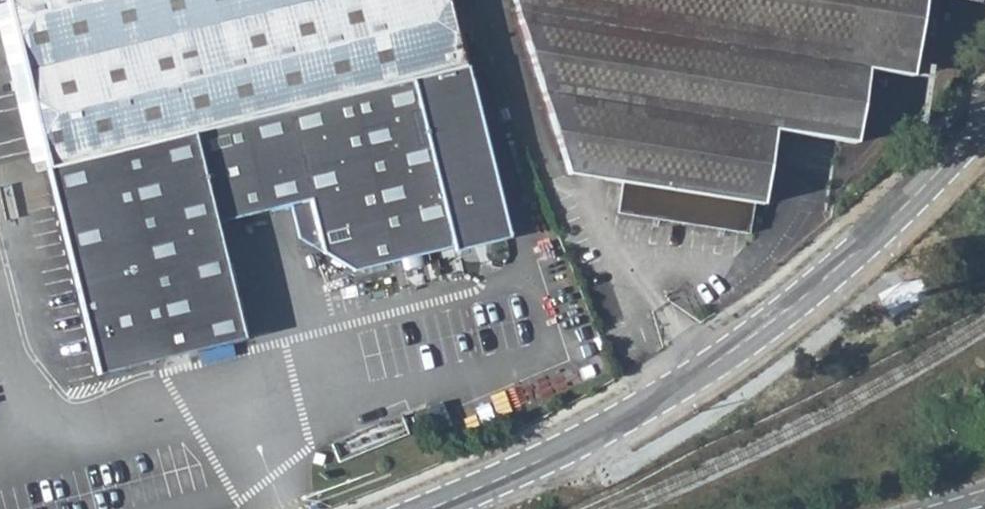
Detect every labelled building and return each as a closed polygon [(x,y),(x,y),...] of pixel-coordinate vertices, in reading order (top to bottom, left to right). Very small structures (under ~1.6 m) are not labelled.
[(94,374),(240,339),(213,225),(289,206),(297,239),(309,248),(318,246),(319,256),(349,273),(501,233),(446,7),(445,0),(5,0),(94,374)] [(915,76),(926,0),(514,0),(519,19),(571,178),(625,186),(620,216),(753,235),(757,205),(766,206),(777,132),(859,144),(870,71),(915,76)]
